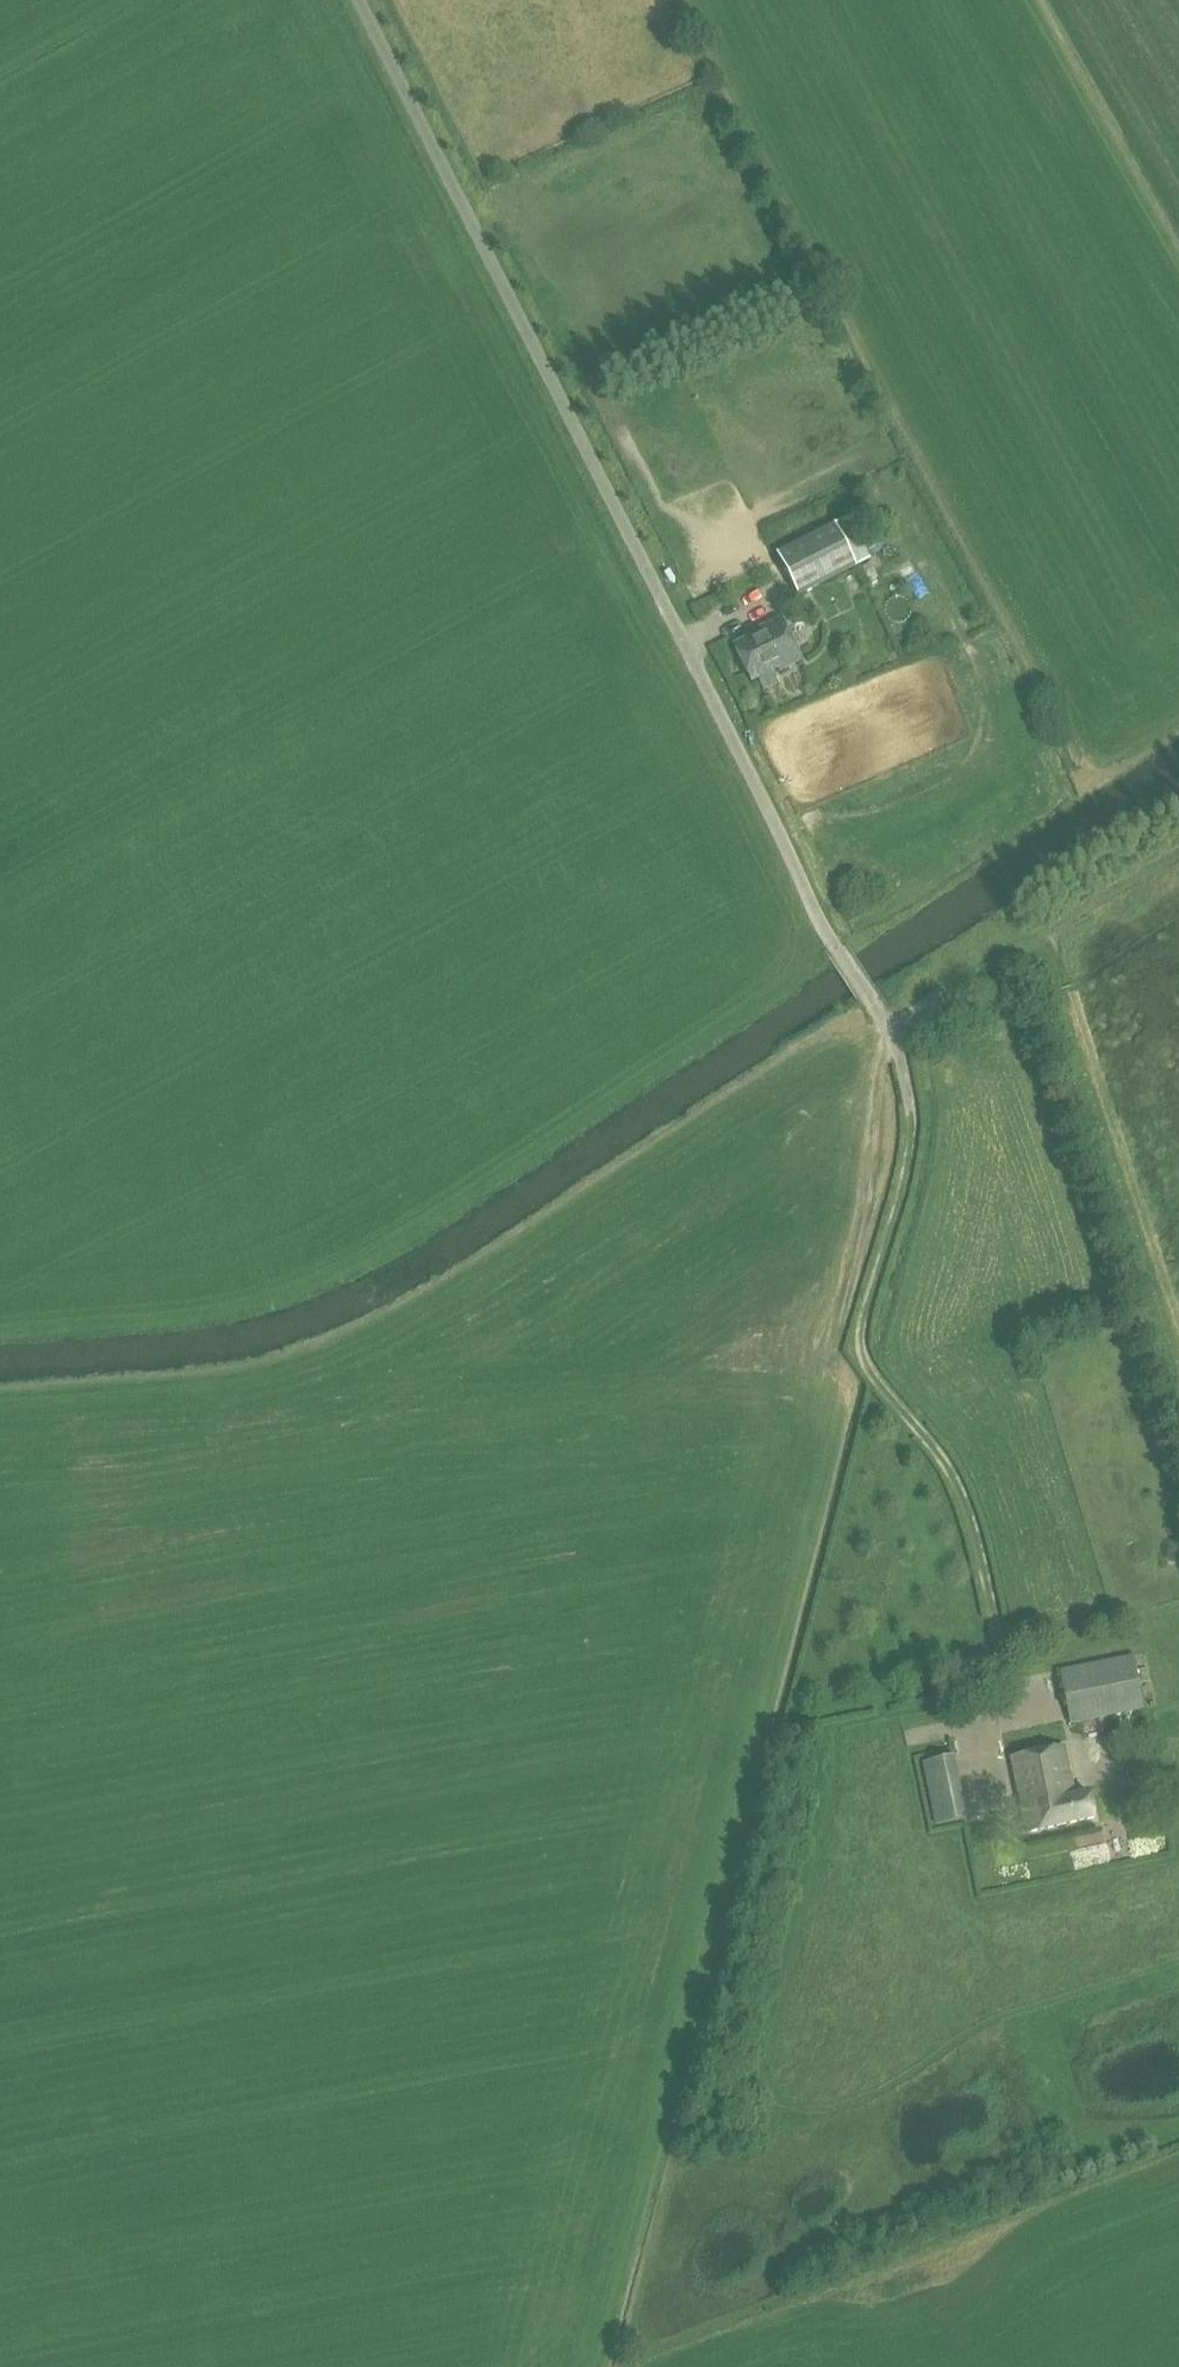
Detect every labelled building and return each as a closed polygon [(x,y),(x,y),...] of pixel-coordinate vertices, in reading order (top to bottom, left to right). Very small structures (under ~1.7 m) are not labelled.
[(799,595),(870,559),(866,551),(859,536),(849,516),(778,552),(799,595)] [(859,536),(866,551),(879,544),(871,530),(859,536)] [(778,617),(756,629),(758,633),(734,646),(751,680),(759,676),(765,688),(778,681),(772,670),(779,666),(780,668),(799,659),(778,617)] [(1062,1672),(1069,1722),(1142,1709),(1134,1660),(1062,1672)] [(1072,1796),(1062,1746),(1012,1756),(1027,1831),(1094,1817),(1089,1792),(1072,1796)] [(966,1818),(952,1755),(919,1763),(932,1826),(966,1818)]
